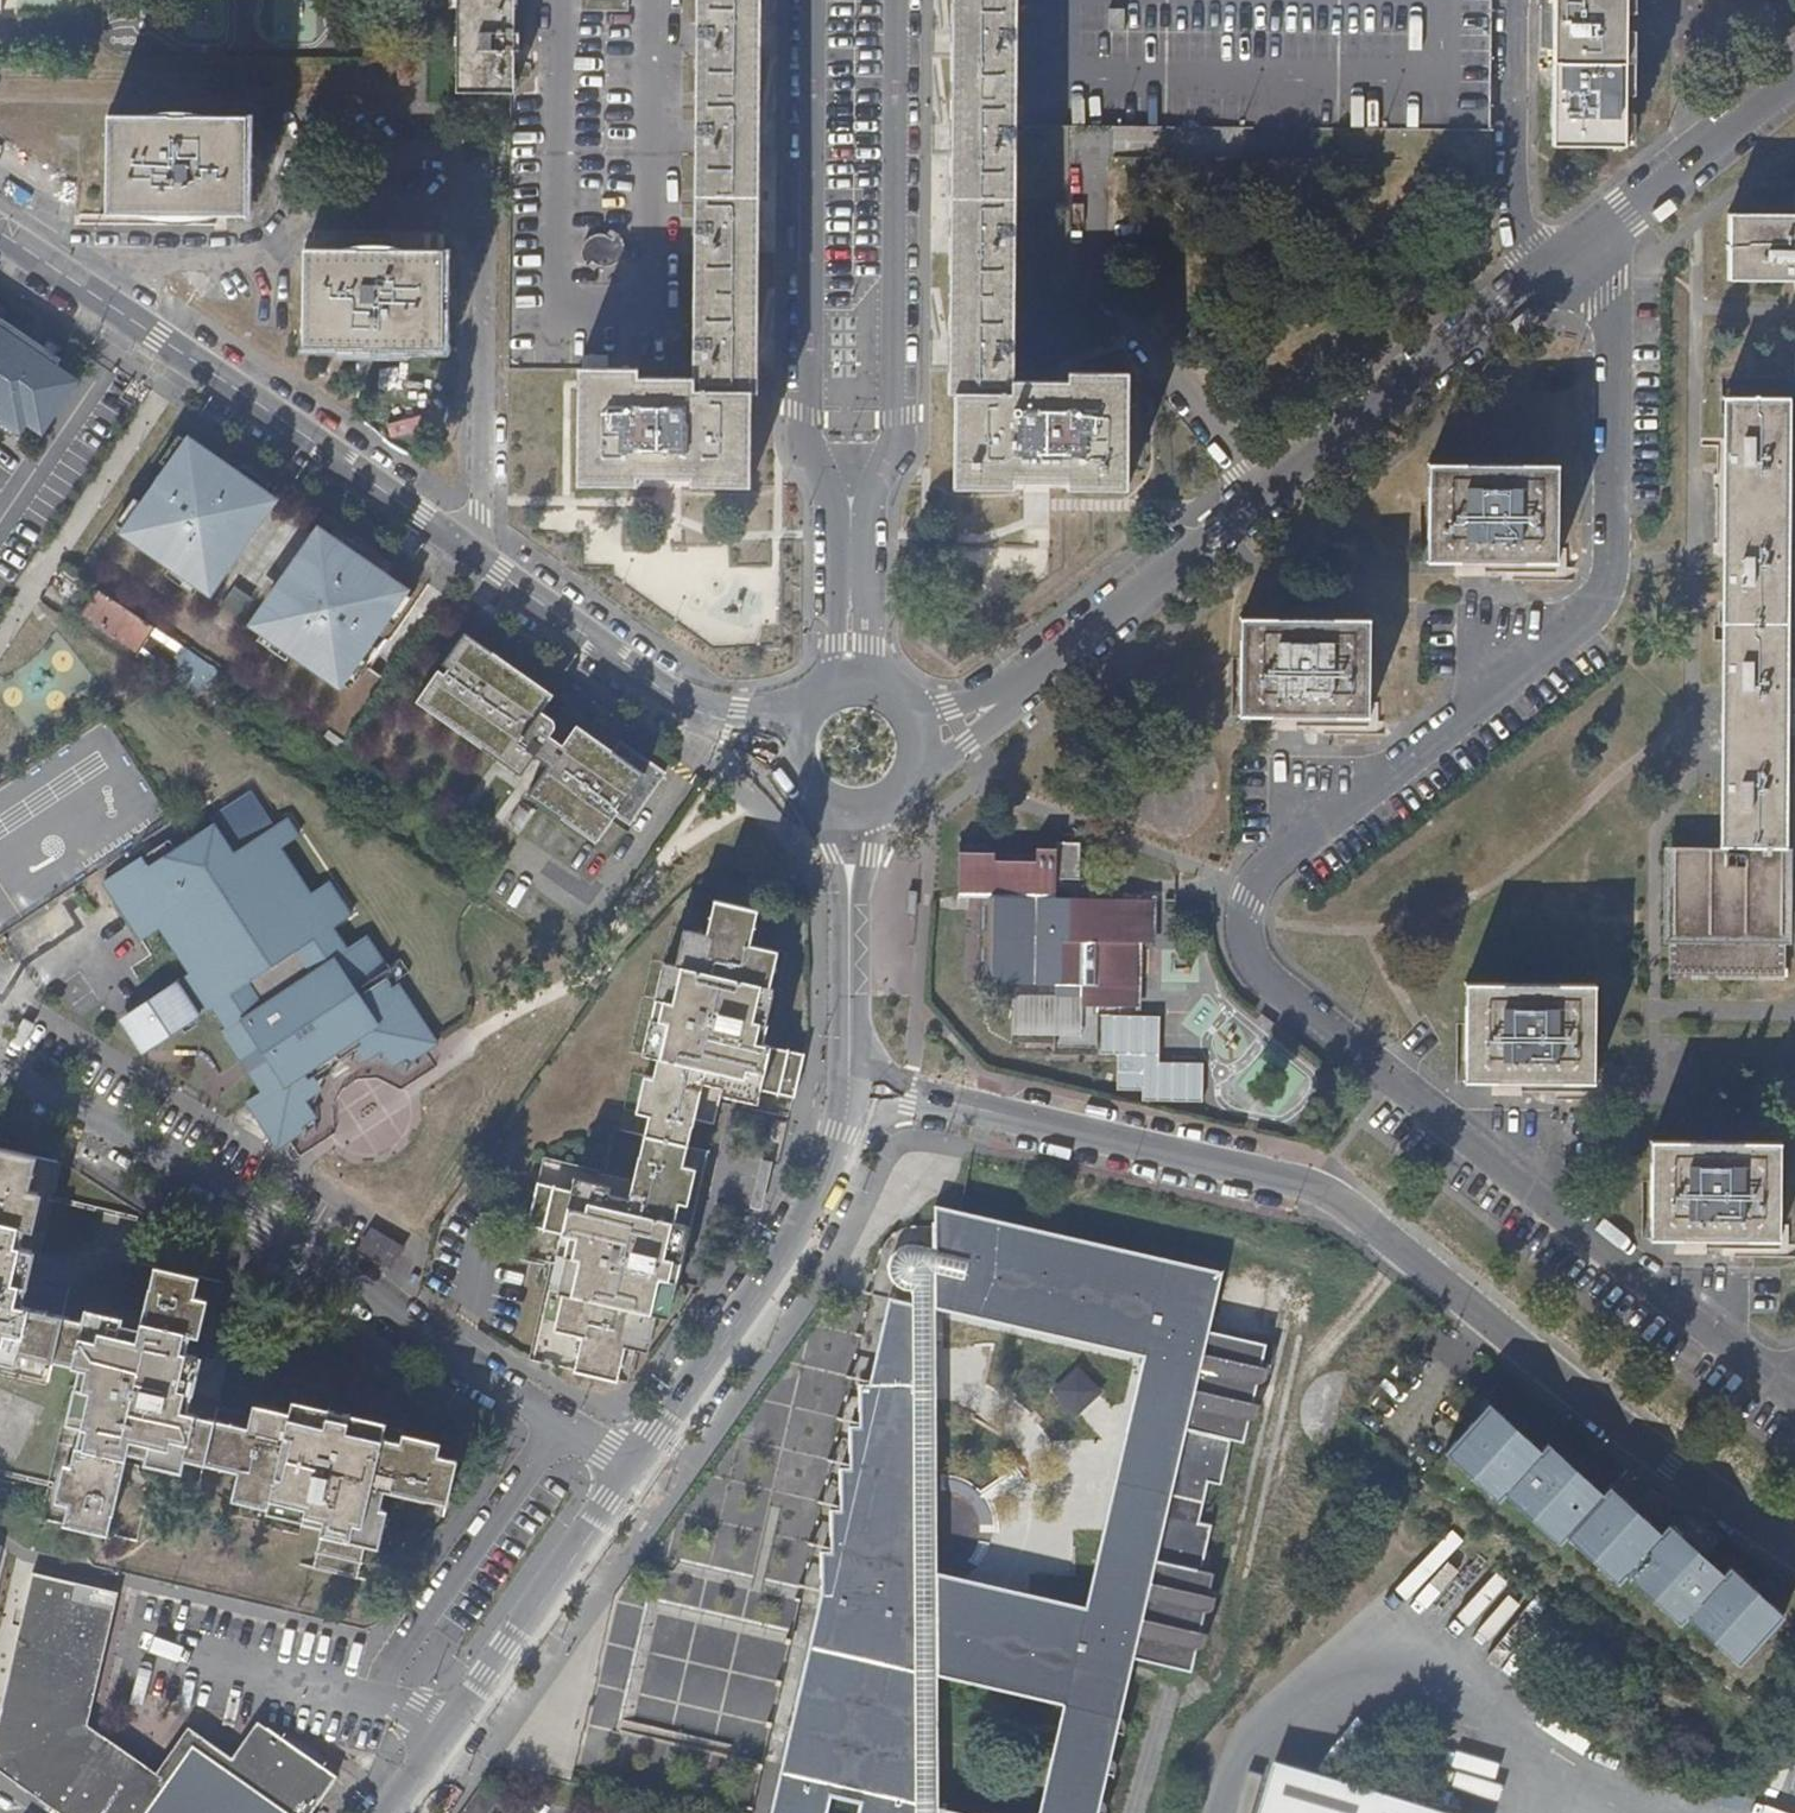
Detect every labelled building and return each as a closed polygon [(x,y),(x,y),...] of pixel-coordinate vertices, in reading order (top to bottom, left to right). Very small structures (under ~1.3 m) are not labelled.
[(456,93),(510,94),(514,94),(514,0),(457,0),(456,93)] [(578,369),(577,485),(635,486),(635,475),(690,476),(690,485),(749,486),(749,392),(755,392),(758,0),(695,0),(692,379),(636,378),(636,370),(578,369)] [(955,394),(954,488),(1011,489),(1011,480),(1068,479),(1067,490),(1125,490),(1125,374),(1068,374),(1068,382),(1012,381),(1013,158),(1013,127),(1014,0),(951,0),(949,394),(955,394)] [(1550,148),(1621,147),(1623,0),(1551,0),(1550,148)] [(248,118),(108,116),(108,215),(246,217),(248,118)] [(1727,219),(1726,277),(1794,278),(1794,220),(1727,219)] [(444,250),(304,249),(303,348),(443,349),(444,250)] [(20,433),(26,424),(29,419),(26,417),(36,402),(40,404),(61,372),(56,369),(61,361),(37,344),(29,357),(15,348),(24,335),(0,319),(0,420),(20,433)] [(29,357),(37,344),(24,335),(15,348),(29,357)] [(26,417),(29,419),(26,424),(41,434),(76,383),(61,372),(40,404),(36,402),(26,417)] [(1723,848),(1671,847),(1670,976),(1780,977),(1784,399),(1726,398),(1723,848)] [(180,455),(177,451),(130,519),(134,522),(123,536),(203,592),(217,573),(223,577),(262,521),(256,516),(271,497),(191,440),(180,455)] [(1557,466),(1427,464),(1427,565),(1555,564),(1557,466)] [(310,554),(304,550),(265,605),(271,610),(257,630),(336,686),(347,671),(350,673),(397,607),(392,604),(403,590),(324,534),(310,554)] [(252,600),(236,587),(222,605),(238,618),(252,600)] [(99,591),(81,617),(167,674),(185,648),(99,591)] [(1370,620),(1240,618),(1239,717),(1368,718),(1370,620)] [(538,759),(552,769),(531,799),(599,848),(620,819),(633,828),(670,777),(622,743),(615,753),(580,728),(573,737),(543,716),(556,699),(468,636),(445,667),(453,673),(447,680),(441,676),(420,705),(523,779),(538,759)] [(216,669),(190,652),(172,677),(199,695),(205,685),(216,669)] [(216,669),(205,685),(244,712),(255,696),(216,669)] [(141,938),(159,926),(190,973),(122,1018),(144,1051),(211,1006),(226,1029),(222,1032),(262,1092),(246,1103),(276,1148),(301,1131),(300,1127),(315,1118),(317,1117),(314,1113),(306,1100),(323,1089),(310,1071),(353,1043),(365,1061),(381,1051),(392,1068),(409,1057),(412,1058),(436,1042),(398,984),(391,989),(384,978),(389,975),(386,971),(389,969),(367,935),(347,948),(332,926),(351,914),(330,882),(311,894),(280,848),(300,835),(288,817),(234,852),(215,823),(147,867),(141,858),(104,882),(141,938)] [(984,897),(982,981),(1013,981),(1012,1036),(1057,1037),(1057,1048),(1097,1049),(1097,1005),(1135,1006),(1136,942),(1153,942),(1153,899),(1079,898),(1056,898),(1056,878),(1057,835),(1037,835),(1037,864),(995,863),(961,863),(960,897),(984,897)] [(1080,836),(1057,835),(1056,878),(1079,878),(1080,836)] [(995,853),(961,853),(961,863),(995,863),(995,853)] [(1079,878),(1056,878),(1056,898),(1079,898),(1079,878)] [(601,1173),(540,1160),(520,1258),(554,1265),(534,1362),(629,1382),(636,1348),(649,1351),(657,1315),(669,1318),(676,1282),(673,1281),(678,1259),(681,1260),(689,1224),(674,1221),(678,1203),(687,1205),(695,1166),(684,1164),(695,1116),(715,1121),(722,1085),(742,1090),(741,1094),(757,1098),(759,1088),(794,1095),(803,1050),(763,1042),(768,1022),(766,1021),(773,987),(770,986),(778,949),(750,943),(757,908),(714,899),(707,933),(683,928),(676,964),(661,961),(653,996),(656,997),(651,1019),(649,1018),(641,1053),(656,1056),(652,1076),(642,1074),(634,1112),(644,1114),(640,1133),(610,1127),(601,1173)] [(1595,984),(1464,983),(1463,1081),(1593,1082),(1595,984)] [(1779,1141),(1648,1140),(1648,1239),(1778,1240),(1779,1141)] [(52,1481),(44,1518),(137,1538),(152,1472),(199,1483),(204,1461),(212,1423),(223,1376),(199,1370),(217,1294),(147,1278),(130,1354),(114,1350),(117,1339),(95,1334),(96,1330),(80,1326),(78,1335),(12,1320),(25,1264),(32,1266),(53,1176),(0,1164),(0,1469),(52,1481)] [(934,1276),(934,1310),(1142,1357),(1084,1608),(936,1574),(937,1676),(1061,1705),(1037,1812),(1096,1812),(1131,1660),(1207,1332),(1220,1274),(932,1207),(933,1254),(966,1259),(962,1280),(934,1276)] [(378,1232),(371,1228),(364,1239),(359,1247),(365,1251),(378,1232)] [(403,1248),(378,1232),(365,1251),(390,1268),(403,1248)] [(887,1267),(887,1275),(890,1281),(894,1287),(900,1290),(910,1293),(910,1305),(913,1715),(913,1759),(914,1812),(937,1812),(937,1809),(937,1676),(936,1574),(934,1310),(934,1276),(962,1280),(966,1259),(933,1254),(902,1249),(897,1252),(892,1255),(889,1261),(887,1267)] [(888,1299),(863,1293),(796,1586),(820,1592),(888,1299)] [(820,1592),(818,1605),(798,1689),(913,1715),(910,1305),(888,1299),(820,1592)] [(1264,1346),(1207,1332),(1131,1660),(1189,1673),(1194,1650),(1200,1650),(1203,1647),(1205,1635),(1198,1634),(1202,1614),(1206,1615),(1210,1610),(1213,1599),(1206,1597),(1212,1574),(1199,1572),(1209,1526),(1197,1523),(1206,1484),(1218,1487),(1229,1442),(1241,1445),(1246,1422),(1251,1421),(1254,1419),(1257,1406),(1251,1404),(1255,1386),(1260,1384),(1264,1380),(1265,1373),(1265,1371),(1258,1369),(1264,1346)] [(1448,1454),(1511,1508),(1515,1503),(1573,1553),(1582,1543),(1691,1638),(1700,1628),(1754,1675),(1794,1628),(1794,1621),(1686,1527),(1676,1538),(1623,1492),(1618,1498),(1559,1447),(1554,1453),(1494,1401),(1448,1454)] [(265,1435),(212,1423),(204,1461),(238,1469),(233,1494),(248,1497),(249,1493),(270,1498),(269,1506),(283,1510),(284,1506),(306,1510),(304,1520),(322,1525),(313,1566),(358,1577),(365,1543),(374,1545),(378,1529),(373,1528),(378,1507),(367,1505),(371,1487),(447,1504),(459,1453),(442,1449),(443,1444),(405,1435),(409,1419),(352,1405),(349,1415),(344,1437),(325,1433),(328,1421),(306,1416),(307,1412),(293,1409),(288,1431),(267,1426),(265,1435)] [(331,1410),(328,1421),(325,1433),(344,1437),(349,1415),(331,1410)] [(458,1448),(443,1444),(442,1449),(459,1453),(458,1448)] [(0,1704),(0,1772),(59,1812),(312,1812),(338,1776),(267,1724),(234,1771),(190,1740),(157,1786),(74,1728),(107,1588),(32,1571),(0,1704)] [(793,1599),(748,1800),(746,1809),(763,1812),(764,1812),(769,1812),(788,1731),(798,1689),(818,1605),(793,1599)] [(913,1715),(798,1689),(788,1731),(913,1759),(913,1715)] [(788,1731),(769,1812),(914,1812),(913,1759),(788,1731)] [(1258,1812),(1422,1812),(1272,1768),(1258,1812)] [(481,1783),(460,1812),(488,1812),(501,1796),(481,1783)]
